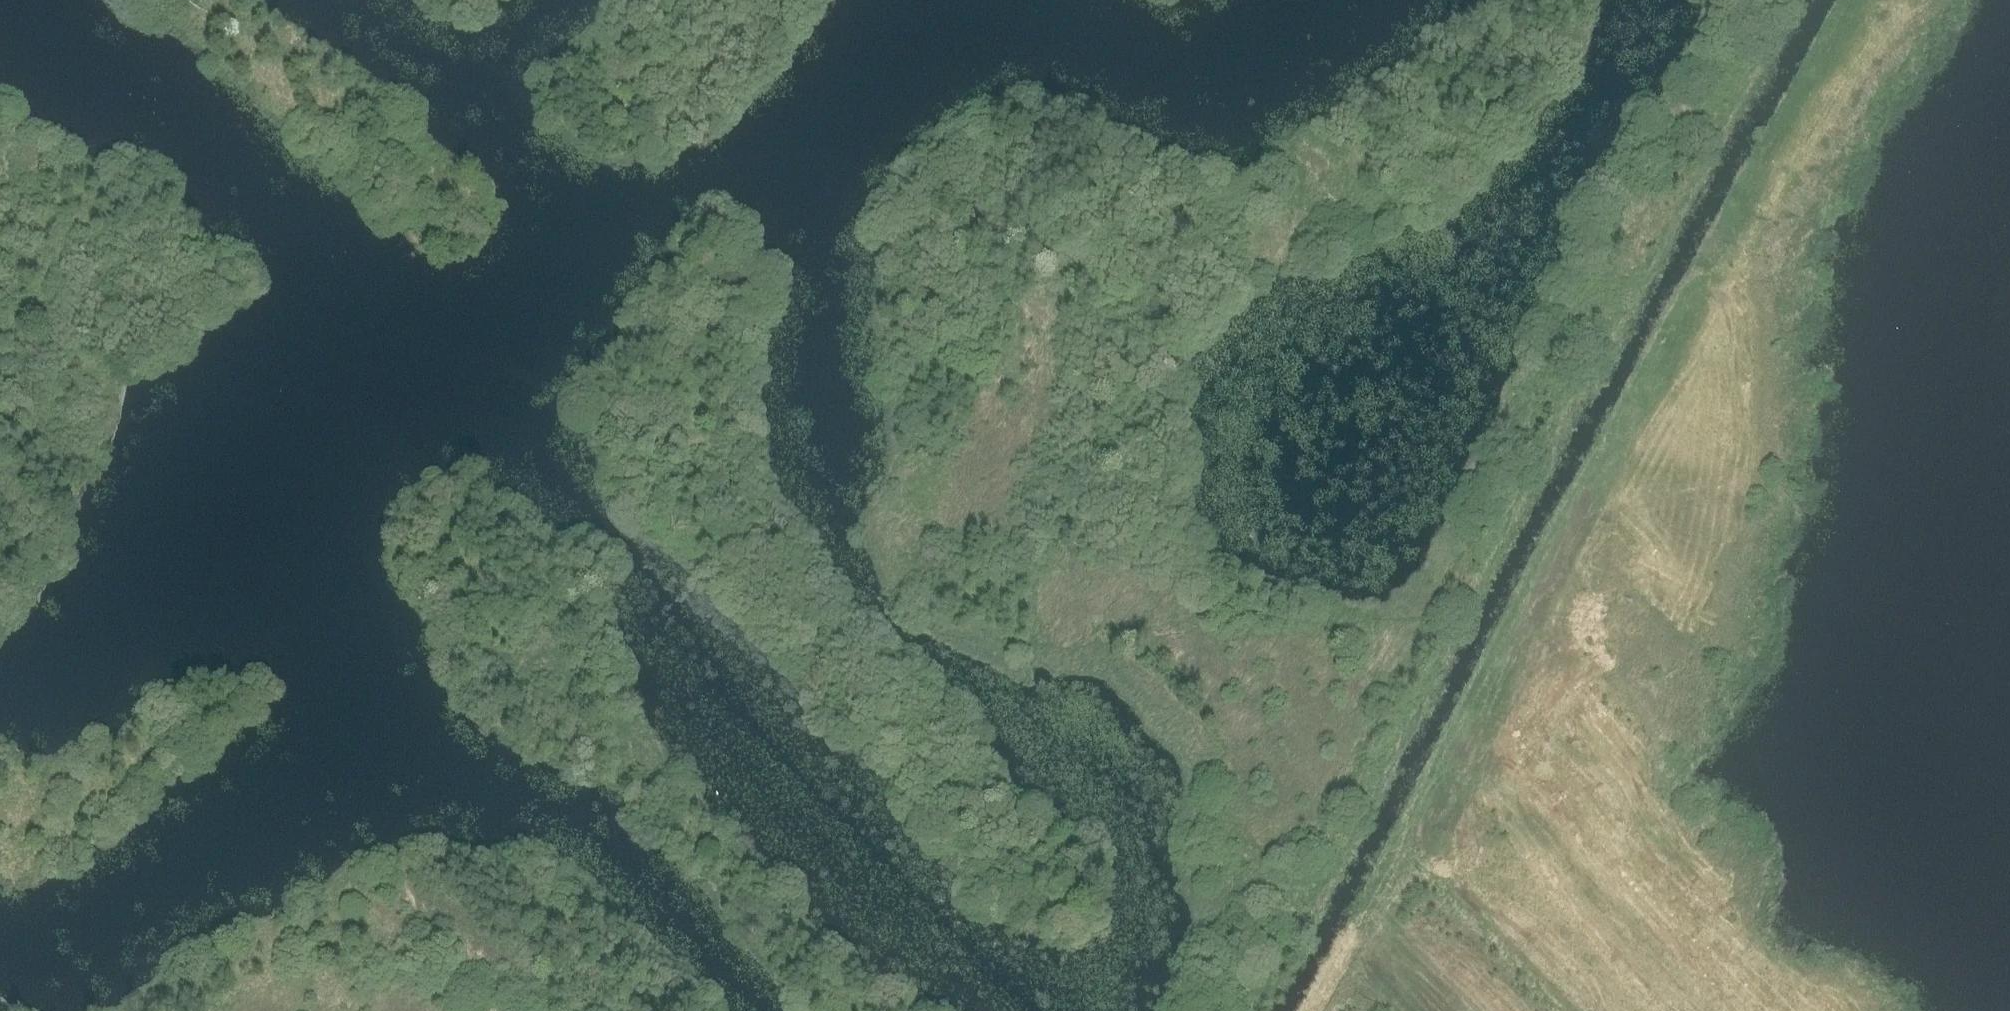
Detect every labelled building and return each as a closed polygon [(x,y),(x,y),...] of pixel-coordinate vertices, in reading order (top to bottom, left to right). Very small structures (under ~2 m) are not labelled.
[(583,583),(590,575),(583,569),(576,577),(583,583)]
